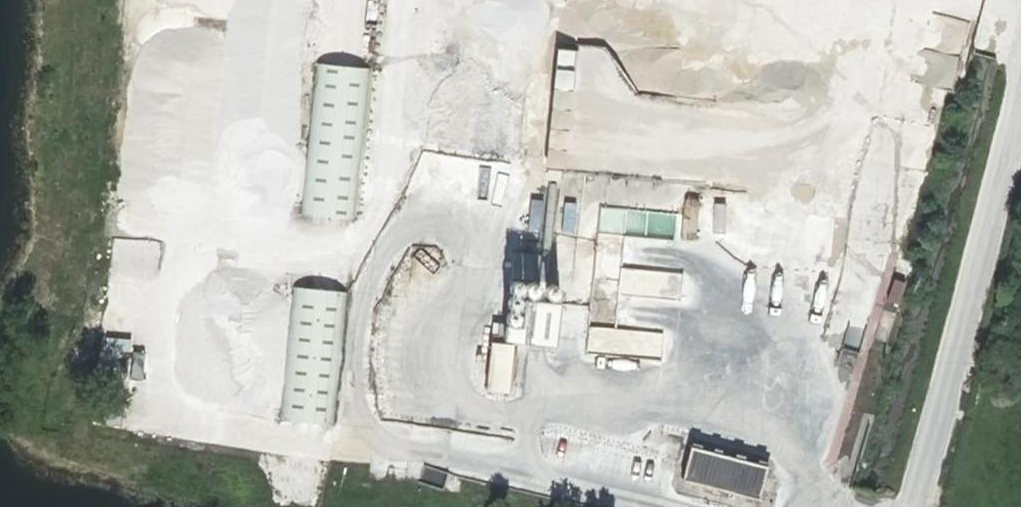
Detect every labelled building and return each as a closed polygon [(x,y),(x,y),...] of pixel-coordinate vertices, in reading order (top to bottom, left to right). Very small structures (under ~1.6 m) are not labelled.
[(875,76),(878,42),(862,41),(859,74),(875,76)] [(549,47),(546,87),(563,88),(566,48),(549,47)] [(293,89),(306,91),(310,61),(297,59),(293,89)] [(355,218),(369,69),(319,64),(304,213),(355,218)] [(487,191),(492,163),(477,160),(473,189),(487,191)] [(822,254),(828,174),(810,173),(804,252),(822,254)] [(673,238),(675,210),(600,206),(592,323),(616,325),(618,293),(617,293),(621,234),(673,238)] [(536,279),(551,281),(554,255),(538,254),(536,279)] [(620,266),(618,293),(678,297),(680,271),(620,266)] [(334,425),(347,294),(297,289),(284,420),(334,425)] [(512,343),(550,343),(551,299),(513,298),(512,343)] [(500,392),(505,342),(482,339),(477,389),(500,392)] [(271,385),(227,381),(225,409),(269,413),(271,385)] [(761,499),(769,467),(694,447),(685,480),(761,499)]
